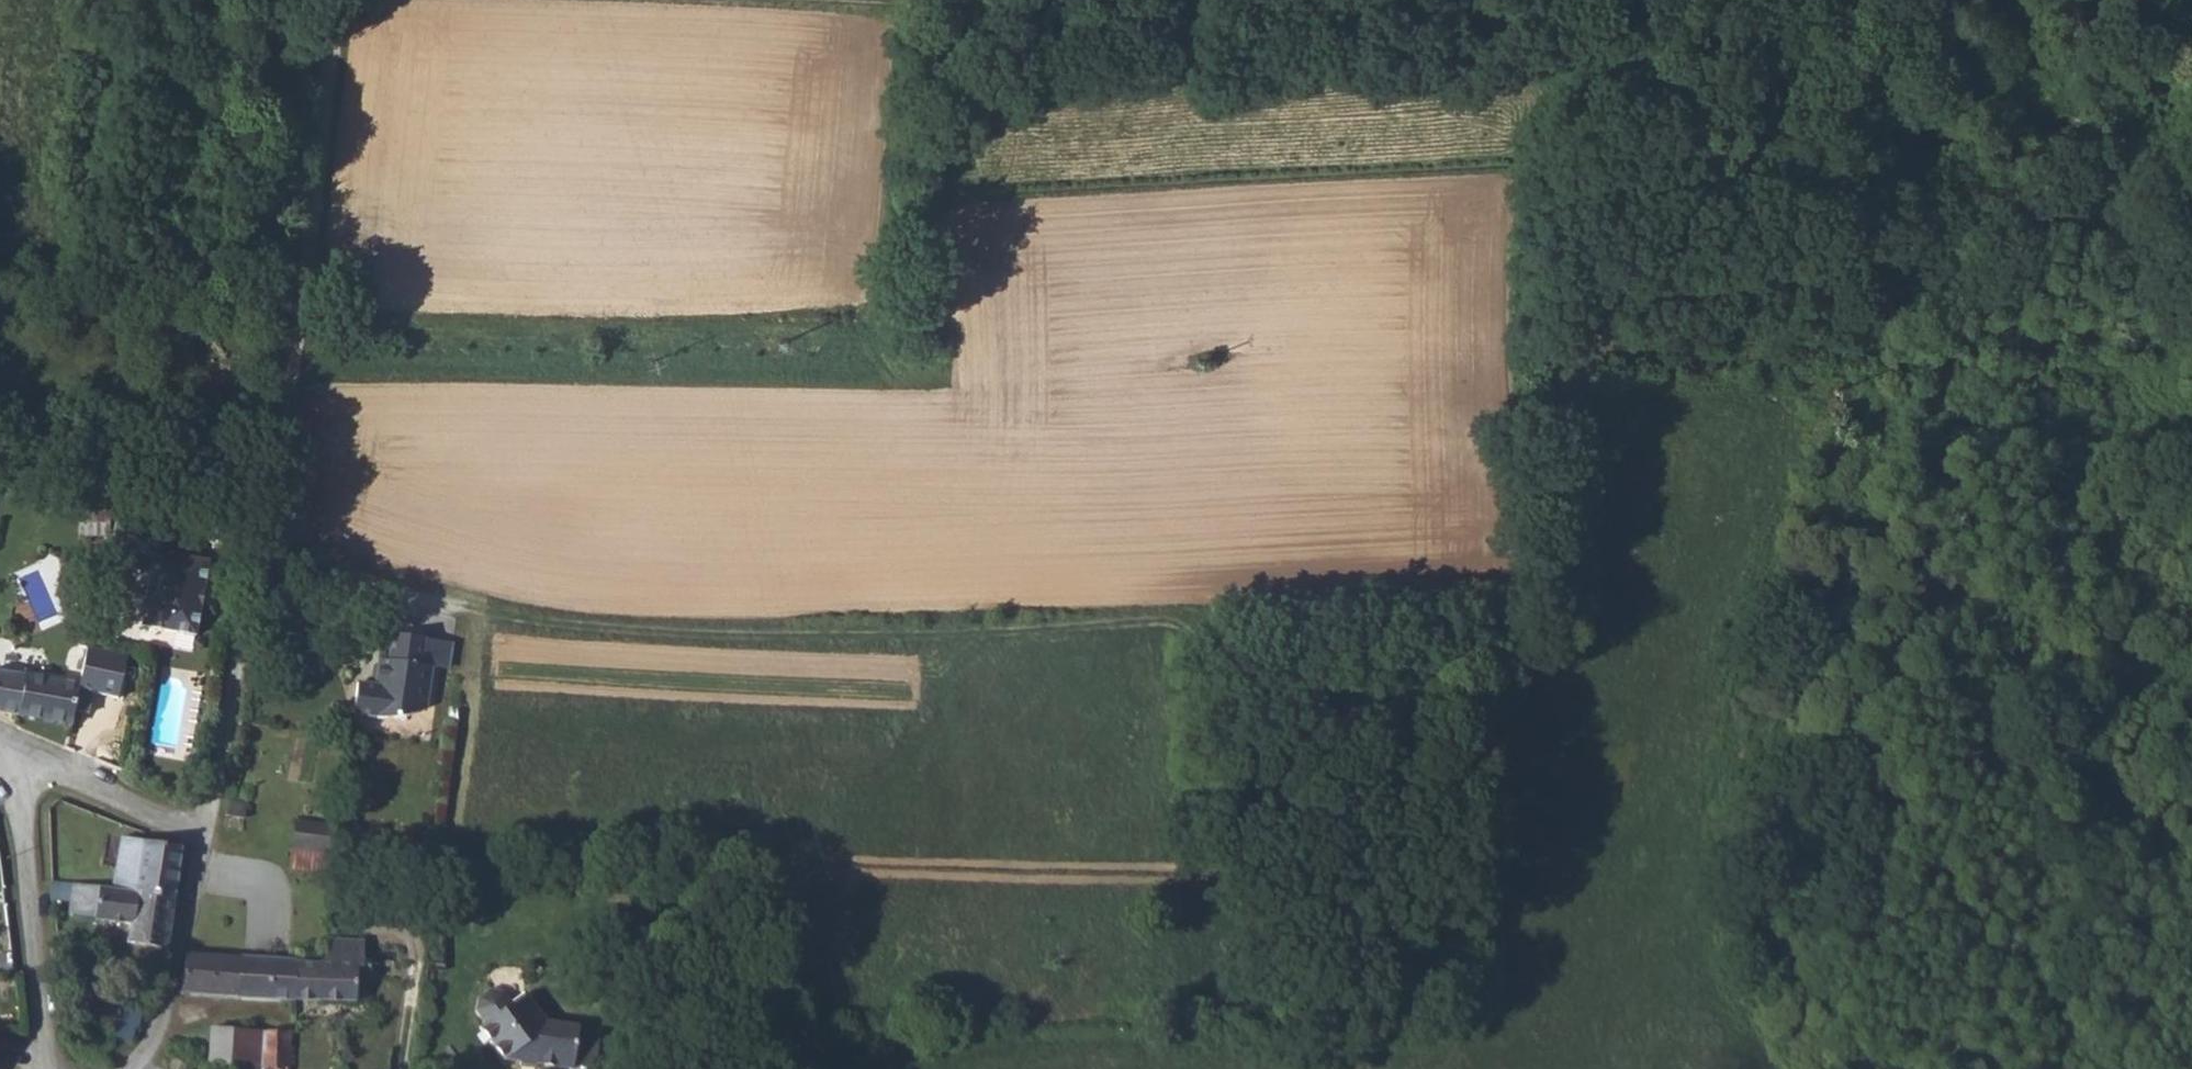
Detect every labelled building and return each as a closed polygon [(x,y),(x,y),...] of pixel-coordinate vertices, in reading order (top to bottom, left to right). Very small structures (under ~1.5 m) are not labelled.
[(174,540),(114,528),(109,554),(153,563),(141,626),(164,630),(162,637),(193,643),(199,612),(193,611),(196,598),(201,599),(207,569),(170,561),(174,540)] [(368,682),(351,680),(347,711),(384,716),(395,717),(402,715),(414,710),(420,704),(424,664),(413,661),(416,637),(383,633),(380,658),(371,657),(368,682)] [(74,642),(67,677),(80,680),(87,645),(74,642)] [(89,646),(77,692),(74,709),(90,713),(94,693),(119,698),(129,655),(89,646)] [(22,682),(0,679),(0,720),(15,723),(22,682)] [(77,692),(22,682),(15,723),(70,733),(74,709),(77,692)] [(327,827),(290,827),(290,852),(327,853),(327,827)] [(176,849),(121,840),(112,893),(168,901),(176,849)] [(50,884),(46,907),(68,910),(71,887),(50,884)] [(71,887),(68,910),(67,916),(94,920),(99,892),(71,887)] [(99,892),(94,920),(124,928),(122,947),(133,949),(132,965),(155,970),(163,942),(168,901),(112,893),(99,892)] [(290,1000),(354,998),(354,978),(368,977),(367,958),(363,957),(362,940),(335,939),(315,959),(292,962),(290,1000)] [(209,995),(211,957),(182,955),(180,993),(209,995)] [(238,959),(211,957),(209,995),(235,996),(238,959)] [(267,961),(238,959),(235,996),(265,998),(267,961)] [(265,998),(290,1000),(292,962),(267,961),(265,998)] [(499,986),(486,983),(475,991),(475,1005),(483,1016),(478,1020),(501,1053),(511,1052),(519,1053),(518,1057),(530,1060),(532,1055),(567,1061),(573,1021),(542,1015),(521,987),(506,998),(499,986)] [(260,1033),(226,1032),(225,1043),(225,1065),(225,1068),(259,1068),(260,1033)] [(287,1035),(260,1033),(259,1068),(286,1068),(287,1035)]
